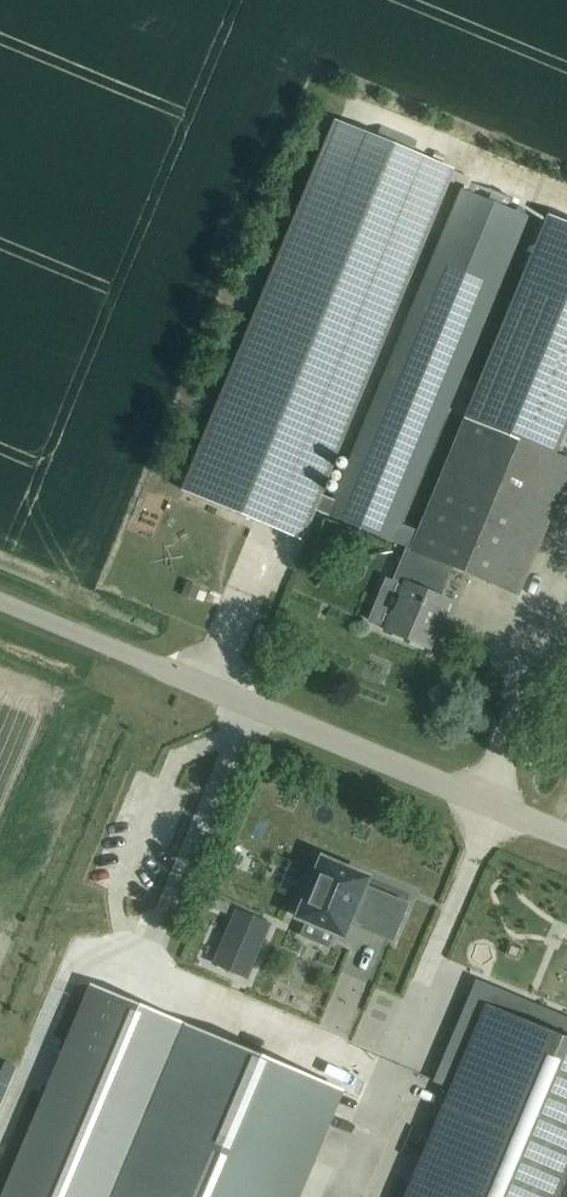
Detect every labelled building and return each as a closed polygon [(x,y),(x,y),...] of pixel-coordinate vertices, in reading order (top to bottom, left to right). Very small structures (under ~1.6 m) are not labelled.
[(449,167),(339,122),(186,492),(296,537),(308,507),(314,492),(449,167)] [(526,216),(461,189),(333,500),(314,492),(308,507),(392,541),(410,548),(418,530),(400,523),(526,216)] [(555,455),(566,425),(566,224),(548,216),(464,418),(555,455)] [(429,557),(450,566),(518,594),(566,475),(566,460),(555,455),(464,418),(418,530),(410,548),(410,549),(429,557)] [(429,557),(417,587),(414,586),(417,579),(408,575),(385,630),(428,648),(448,600),(438,596),(450,566),(429,557)] [(292,905),(297,907),(293,915),(338,934),(347,913),(367,921),(365,928),(387,938),(401,903),(359,885),(363,876),(318,857),(314,866),(309,864),(292,905)] [(486,1004),(405,1196),(566,1196),(566,1038),(486,1004)] [(338,1090),(183,1025),(111,1196),(293,1196),(338,1090)]
